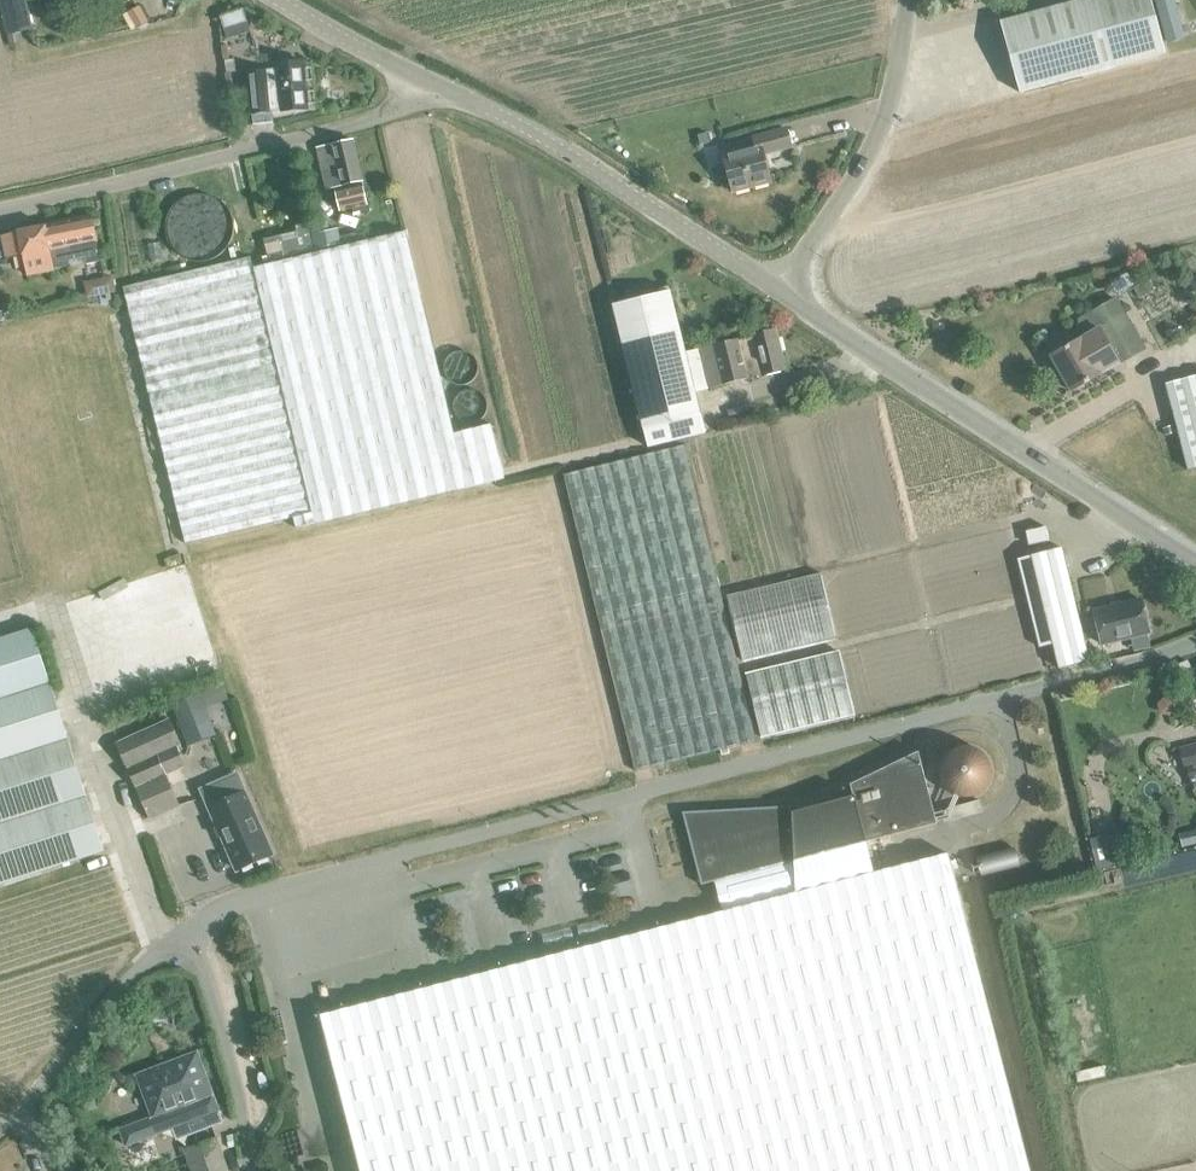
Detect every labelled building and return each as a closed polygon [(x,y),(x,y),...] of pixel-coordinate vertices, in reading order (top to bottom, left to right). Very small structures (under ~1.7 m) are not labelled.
[(31,29),(24,0),(0,0),(0,1),(8,34),(31,29)] [(1165,53),(1151,0),(1078,0),(1000,21),(1019,92),(1165,53)] [(1168,42),(1186,38),(1177,0),(1158,0),(1168,42)] [(223,28),(247,21),(243,9),(220,16),(223,28)] [(268,82),(267,70),(248,72),(253,124),(273,122),(271,112),(307,109),(302,61),(276,64),(278,81),(268,82)] [(722,155),(732,191),(770,181),(763,153),(791,146),(786,129),(753,138),(755,146),(722,155)] [(339,211),(367,204),(362,181),(353,140),(317,148),(326,189),(334,187),(339,211)] [(184,200),(193,243),(226,237),(217,193),(184,200)] [(46,226),(45,225),(1,235),(7,259),(22,256),(24,265),(26,274),(70,266),(68,260),(85,257),(86,264),(101,261),(96,240),(97,240),(92,217),(92,216),(46,226)] [(327,231),(325,220),(309,224),(316,250),(340,243),(336,228),(327,231)] [(450,425),(408,230),(256,267),(253,257),(117,287),(174,551),(513,478),(499,414),(450,425)] [(89,294),(113,288),(109,275),(85,281),(89,294)] [(612,305),(637,406),(643,429),(700,415),(695,392),(723,384),(723,385),(746,379),(746,378),(761,375),(761,376),(785,370),(775,329),(751,335),(752,337),(737,340),(737,339),(685,352),(668,286),(659,288),(661,293),(612,305)] [(1051,356),(1071,392),(1072,391),(1084,388),(1083,384),(1102,374),(1101,373),(1118,364),(1118,365),(1145,350),(1116,299),(1089,314),(1098,330),(1082,339),(1082,338),(1051,356)] [(1195,467),(1195,376),(1165,384),(1187,469),(1195,467)] [(687,443),(561,473),(634,772),(759,743),(687,443)] [(1028,529),(1030,543),(1050,540),(1048,526),(1028,529)] [(1058,668),(1089,660),(1062,548),(1031,555),(1052,644),(1058,668)] [(1101,644),(1149,633),(1141,599),(1093,611),(1101,644)] [(50,684),(44,667),(32,628),(0,639),(0,700),(50,684)] [(1177,665),(1184,678),(1193,673),(1187,660),(1177,665)] [(1192,696),(1195,694),(1195,682),(1187,686),(1192,696)] [(50,684),(0,700),(0,883),(104,851),(50,684)] [(188,745),(237,727),(222,685),(172,704),(188,745)] [(1071,701),(1054,706),(1058,720),(1075,715),(1071,701)] [(156,725),(150,712),(110,730),(115,743),(116,743),(149,818),(179,805),(166,774),(185,766),(178,751),(183,749),(170,719),(156,725)] [(1187,765),(1191,784),(1195,783),(1195,745),(1179,749),(1184,766),(1187,765)] [(991,747),(953,746),(952,794),(990,795),(991,747)] [(936,824),(918,751),(850,784),(853,799),(831,805),(811,814),(807,805),(682,812),(701,885),(714,881),(865,843),(866,843),(866,842),(936,824)] [(244,792),(209,808),(237,870),(271,854),(244,792)] [(943,822),(982,812),(979,800),(940,810),(943,822)] [(1095,860),(1125,853),(1121,837),(1091,844),(1095,860)] [(722,912),(320,1015),(360,1170),(1030,1170),(948,854),(873,873),(865,843),(714,881),(722,912)] [(980,856),(982,870),(1021,864),(1019,850),(980,856)] [(136,1074),(151,1117),(120,1129),(126,1145),(172,1128),(177,1139),(222,1122),(218,1112),(219,1111),(197,1051),(136,1074)] [(215,1137),(184,1148),(192,1170),(228,1170),(215,1137)]
